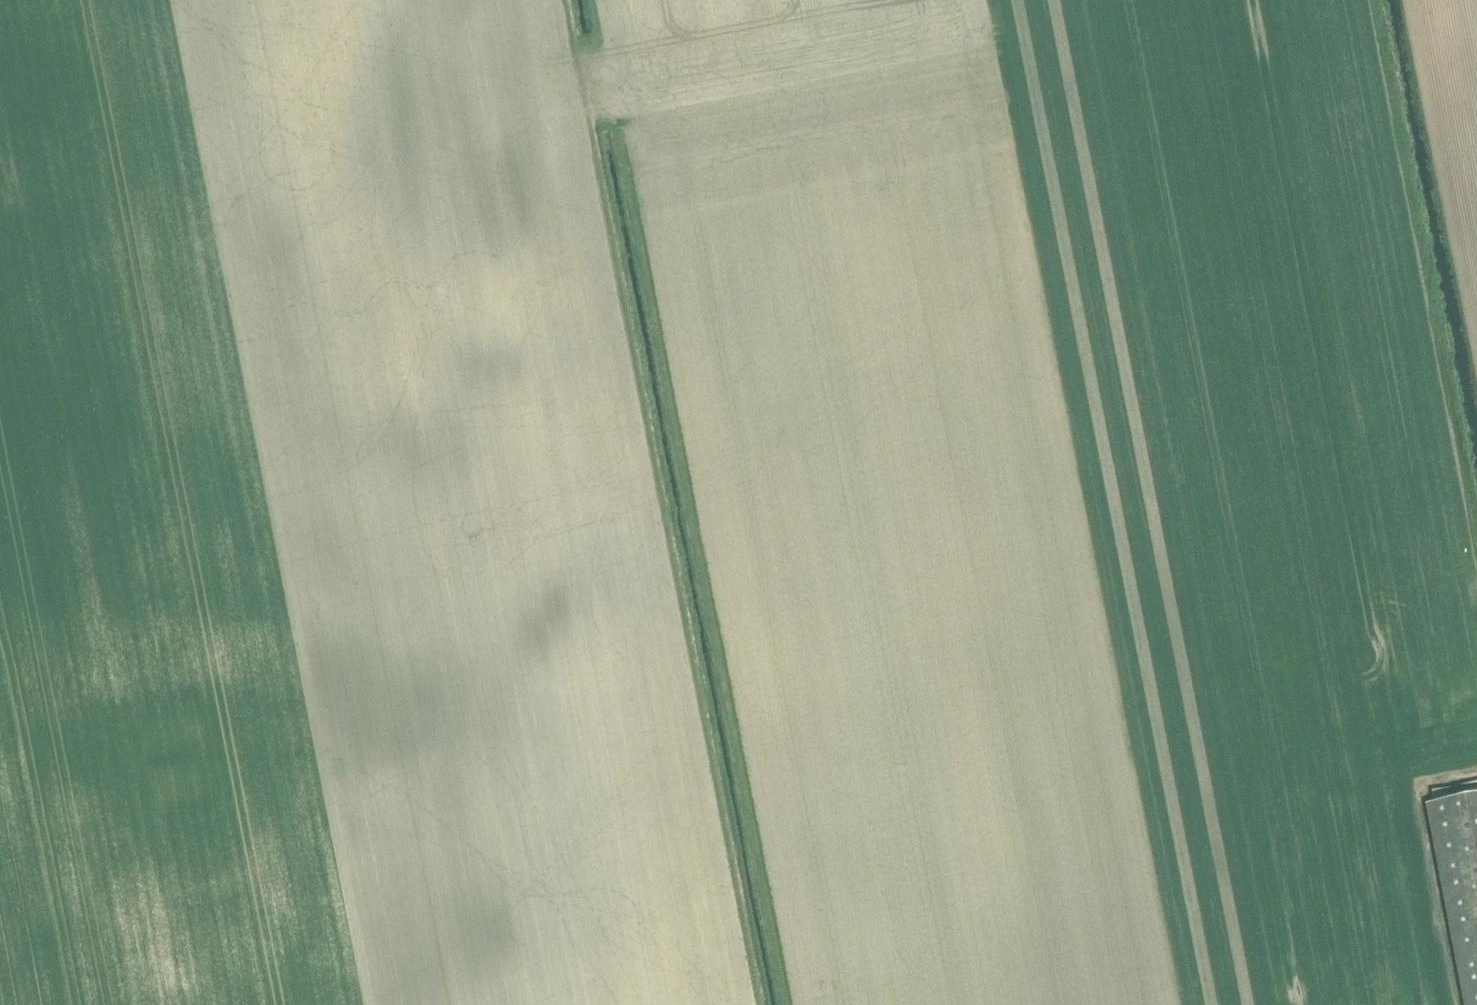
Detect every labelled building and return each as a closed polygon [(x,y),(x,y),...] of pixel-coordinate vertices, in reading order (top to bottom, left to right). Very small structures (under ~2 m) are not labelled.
[(1427,806),(1464,1004),(1476,1004),(1476,796),(1427,806)]
